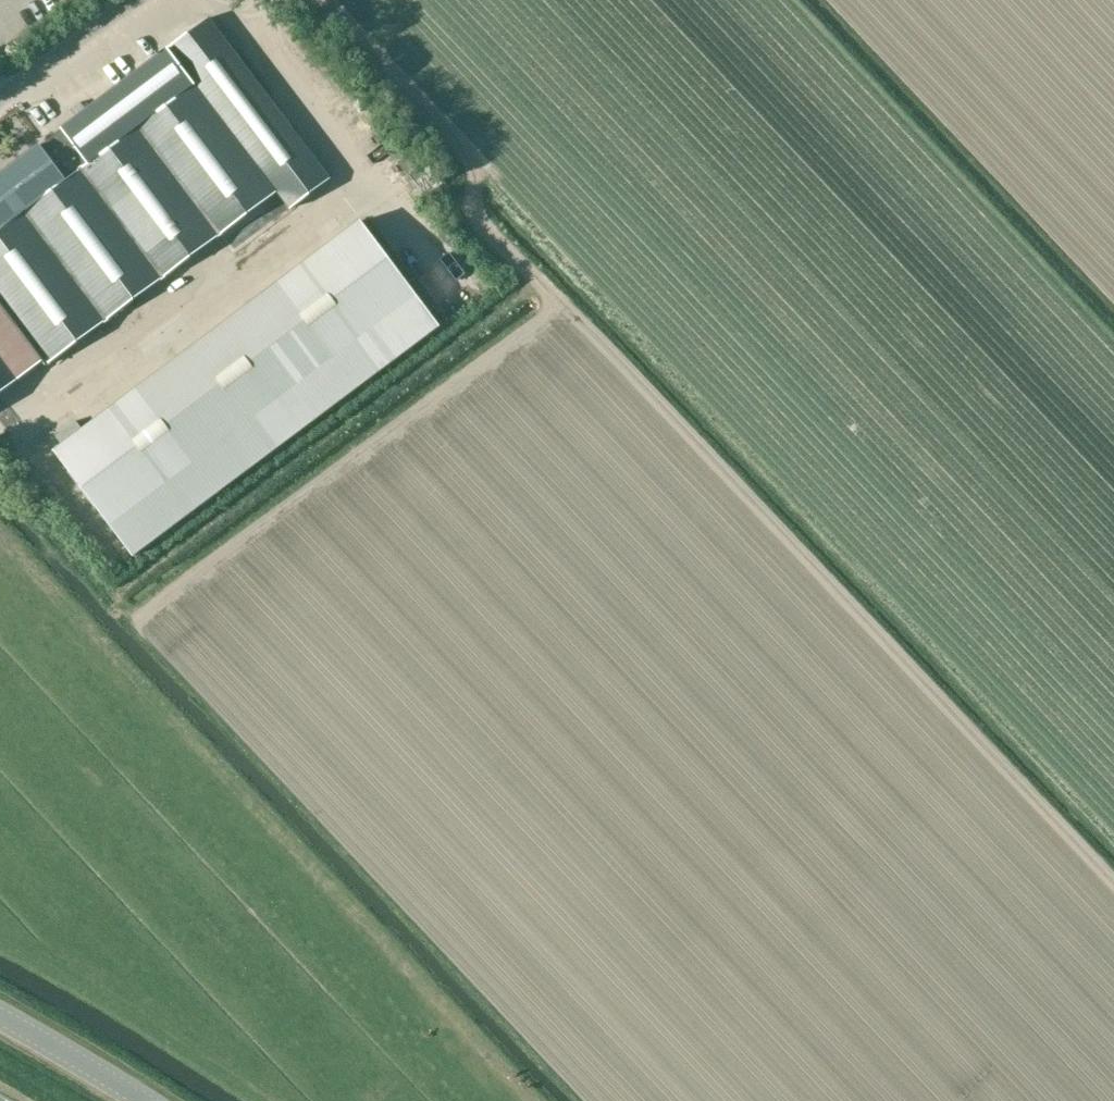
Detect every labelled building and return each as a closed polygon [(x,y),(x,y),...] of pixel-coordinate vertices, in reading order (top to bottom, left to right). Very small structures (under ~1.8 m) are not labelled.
[(277,192),(290,210),(331,179),(209,17),(0,176),(0,396),(277,192)] [(363,223),(55,450),(135,556),(440,326),(363,223)]
